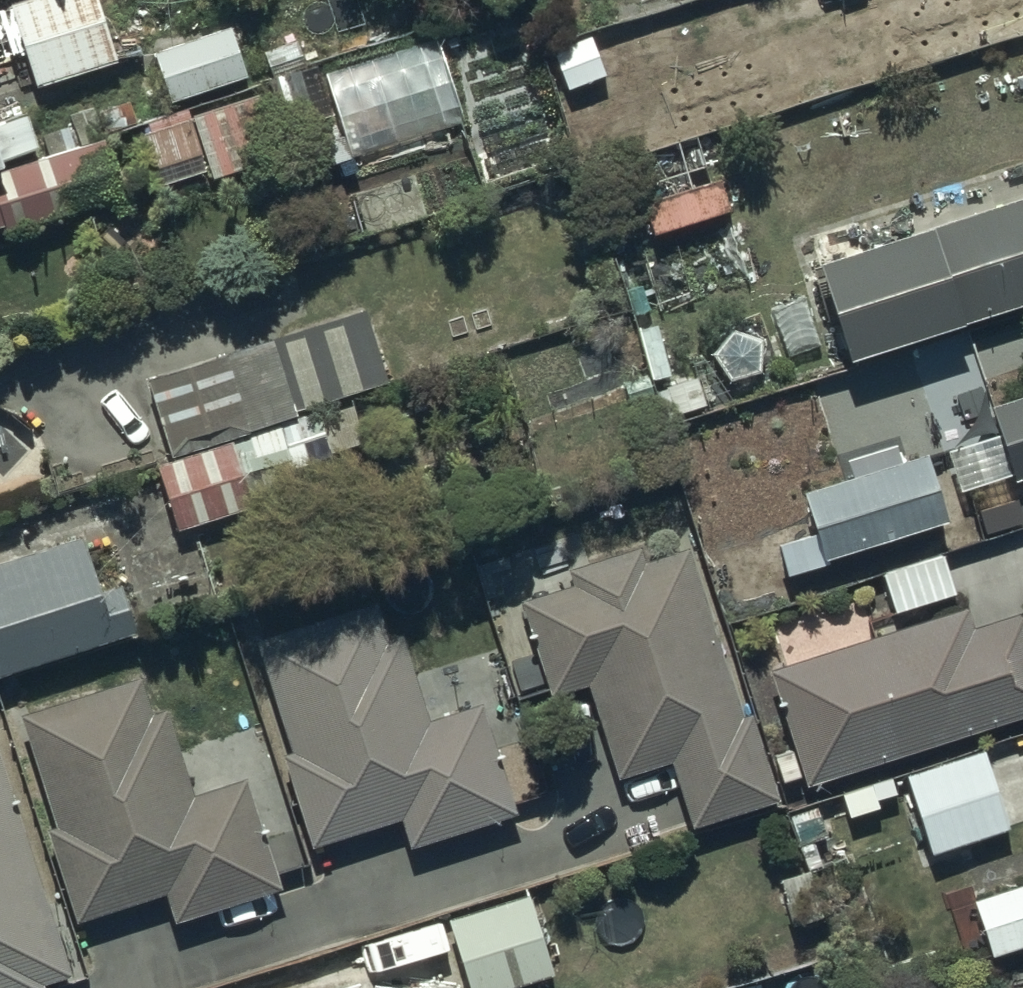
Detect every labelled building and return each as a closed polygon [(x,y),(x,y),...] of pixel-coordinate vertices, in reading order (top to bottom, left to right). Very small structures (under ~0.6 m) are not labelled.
[(99,0),(25,0),(0,8),(0,54),(22,47),(34,83),(118,55),(99,0)] [(870,0),(738,0),(751,41),(871,3),(870,0)] [(950,46),(1022,22),(1022,0),(934,0),(950,46)] [(247,74),(231,23),(156,47),(172,98),(247,74)] [(460,122),(434,44),(432,37),(311,77),(300,43),(261,56),(280,112),(304,104),(311,124),(332,117),(337,134),(319,140),(328,166),(460,122)] [(48,155),(0,170),(0,230),(116,193),(100,142),(128,133),(117,99),(70,113),(72,120),(40,130),(48,155)] [(41,145),(27,106),(0,115),(0,159),(41,145)] [(207,170),(187,108),(135,124),(149,170),(153,169),(158,186),(207,170)] [(423,215),(409,174),(346,197),(361,237),(423,215)] [(728,214),(719,184),(640,208),(649,237),(728,214)] [(808,267),(838,358),(1022,297),(1022,195),(808,267)] [(378,383),(357,315),(141,386),(166,461),(291,419),(288,412),(378,383)] [(996,432),(947,450),(961,490),(1009,473),(1011,480),(1022,475),(1022,395),(989,407),(996,432)] [(317,421),(315,415),(151,468),(173,533),(295,493),(288,474),(327,461),(325,456),(360,444),(349,410),(317,421)] [(941,516),(915,437),(882,448),(886,463),(796,493),(809,531),(781,540),(788,560),(815,551),(817,558),(941,516)] [(74,539),(0,564),(0,677),(129,636),(113,587),(91,594),(74,539)] [(639,565),(634,551),(563,572),(567,587),(515,603),(544,698),(582,686),(610,782),(664,766),(684,832),(774,805),(747,713),(737,716),(684,551),(639,565)] [(950,591),(937,552),(878,571),(891,610),(950,591)] [(957,605),(763,670),(789,748),(769,755),(778,781),(795,775),(798,784),(1022,712),(1022,628),(1018,611),(964,629),(957,605)] [(372,608),(253,643),(286,755),(279,757),(307,849),(396,823),(403,848),(509,817),(477,707),(421,724),(396,636),(381,641),(372,608)] [(144,716),(133,680),(15,716),(50,829),(38,833),(67,925),(159,896),(168,924),(275,890),(240,780),(186,797),(159,712),(144,716)] [(1001,829),(976,751),(902,775),(928,853),(1001,829)] [(0,780),(0,987),(60,987),(70,985),(0,780)] [(973,903),(991,954),(1022,943),(1022,886),(973,903)] [(528,891),(446,919),(468,987),(495,987),(553,970),(528,891)]
